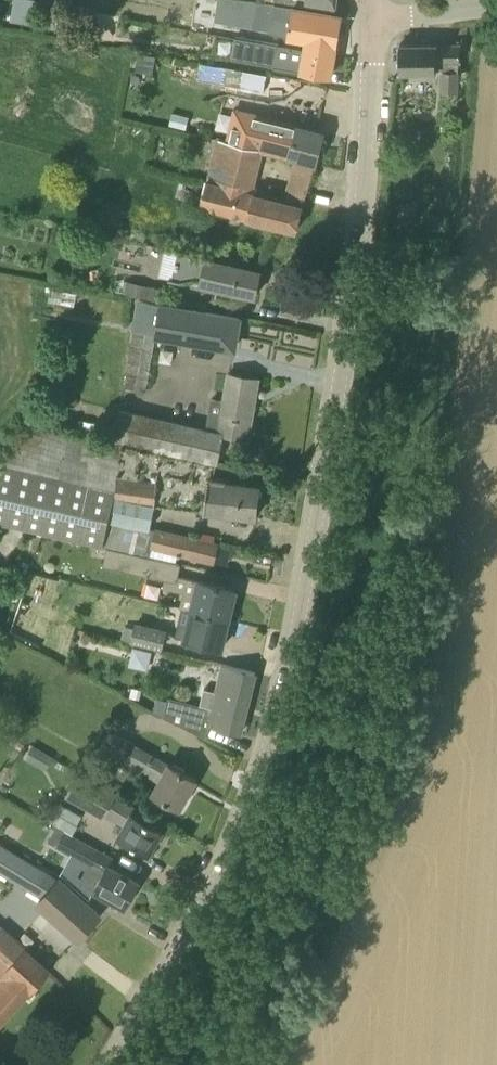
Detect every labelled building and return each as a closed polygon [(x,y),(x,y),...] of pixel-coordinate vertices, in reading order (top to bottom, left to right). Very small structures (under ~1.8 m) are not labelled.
[(46,0),(15,0),(12,17),(41,23),(46,0)] [(340,15),(257,1),(249,0),(217,0),(215,11),(255,17),(253,27),(270,30),(269,33),(287,36),(286,38),(304,41),(304,44),(334,50),(340,15)] [(292,51),(277,49),(278,44),(235,37),(231,59),(330,75),(334,50),(304,44),(303,47),(293,46),(292,51)] [(459,60),(459,43),(398,44),(399,71),(435,70),(436,70),(441,70),(440,91),(457,92),(458,60),(459,60)] [(263,90),(266,73),(230,66),(227,83),(263,90)] [(282,122),(235,110),(228,140),(262,153),(288,158),(289,158),(297,160),(314,164),(322,132),(282,122)] [(252,191),(262,153),(228,140),(218,137),(209,176),(219,178),(217,184),(205,180),(199,204),(246,216),(295,229),(301,204),(314,164),(297,160),(283,198),(252,191)] [(254,295),(260,268),(206,256),(200,284),(217,287),(215,295),(234,299),(236,292),(254,295)] [(128,281),(125,294),(144,298),(147,285),(128,281)] [(234,347),(239,316),(160,303),(155,332),(134,330),(123,387),(146,390),(156,334),(234,347)] [(248,437),(258,377),(226,372),(222,399),(211,397),(206,427),(118,407),(111,438),(217,461),(224,433),(248,437)] [(109,519),(114,495),(115,488),(0,462),(0,521),(103,546),(109,519)] [(227,475),(207,473),(204,509),(256,516),(260,486),(227,482),(227,475)] [(154,503),(154,498),(156,479),(116,475),(115,488),(114,495),(154,503)] [(154,503),(114,495),(109,519),(150,527),(154,503)] [(109,519),(103,546),(107,547),(150,556),(152,548),(150,548),(154,529),(155,528),(150,527),(109,519)] [(218,544),(154,529),(150,548),(152,548),(176,554),(176,552),(214,562),(218,544)] [(235,590),(178,575),(180,563),(156,557),(132,553),(107,547),(103,564),(164,578),(162,587),(182,592),(180,605),(228,615),(235,590)] [(228,615),(180,605),(173,634),(220,648),(228,615)] [(136,621),(131,640),(162,648),(167,628),(136,621)] [(135,644),(131,661),(149,666),(153,648),(135,644)] [(239,732),(255,671),(247,669),(223,662),(210,707),(167,696),(166,700),(162,716),(200,734),(203,723),(239,732)] [(157,698),(153,712),(162,716),(166,700),(157,698)] [(185,806),(190,796),(188,795),(197,779),(111,730),(100,748),(106,752),(132,768),(157,782),(151,793),(180,808),(182,805),(185,806)] [(46,771),(54,757),(33,745),(25,759),(46,771)] [(79,775),(66,798),(105,819),(108,812),(117,797),(79,775)] [(129,803),(117,797),(108,812),(124,821),(117,834),(148,852),(161,829),(144,820),(148,814),(129,803)] [(48,821),(64,829),(71,833),(77,824),(54,812),(48,821)] [(125,906),(140,880),(109,864),(114,856),(64,829),(56,845),(89,864),(80,880),(125,906)] [(0,843),(0,871),(44,897),(37,904),(77,938),(100,913),(60,879),(60,880),(0,843)] [(9,966),(24,947),(0,926),(0,959),(9,966)] [(0,959),(0,1022),(48,968),(24,947),(9,966),(0,959)]
